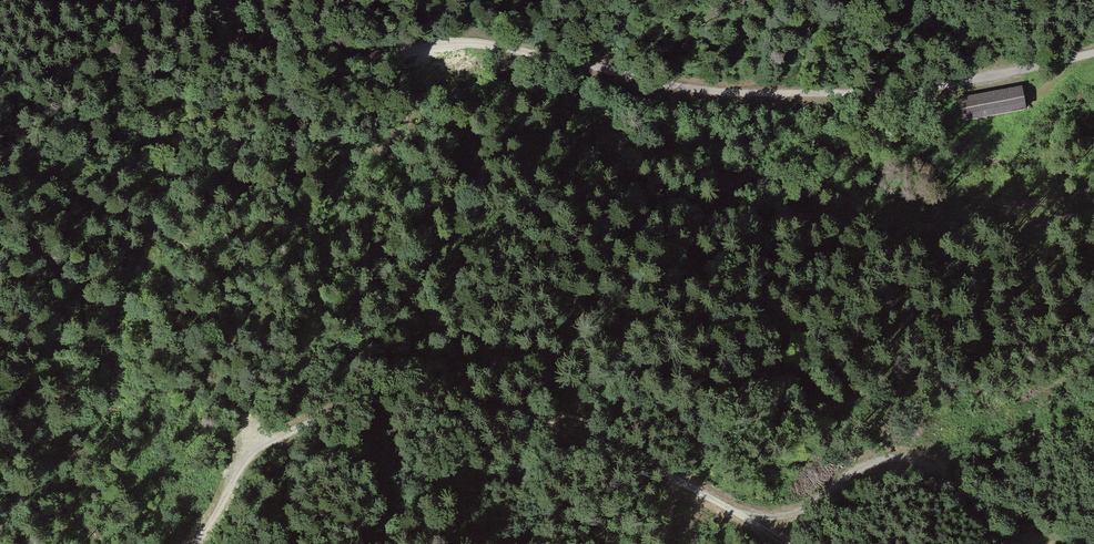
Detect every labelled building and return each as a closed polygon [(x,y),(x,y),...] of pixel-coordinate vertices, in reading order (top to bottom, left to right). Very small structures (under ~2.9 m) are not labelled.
[(1023,87),(957,100),(962,122),(1027,109),(1023,87)]
